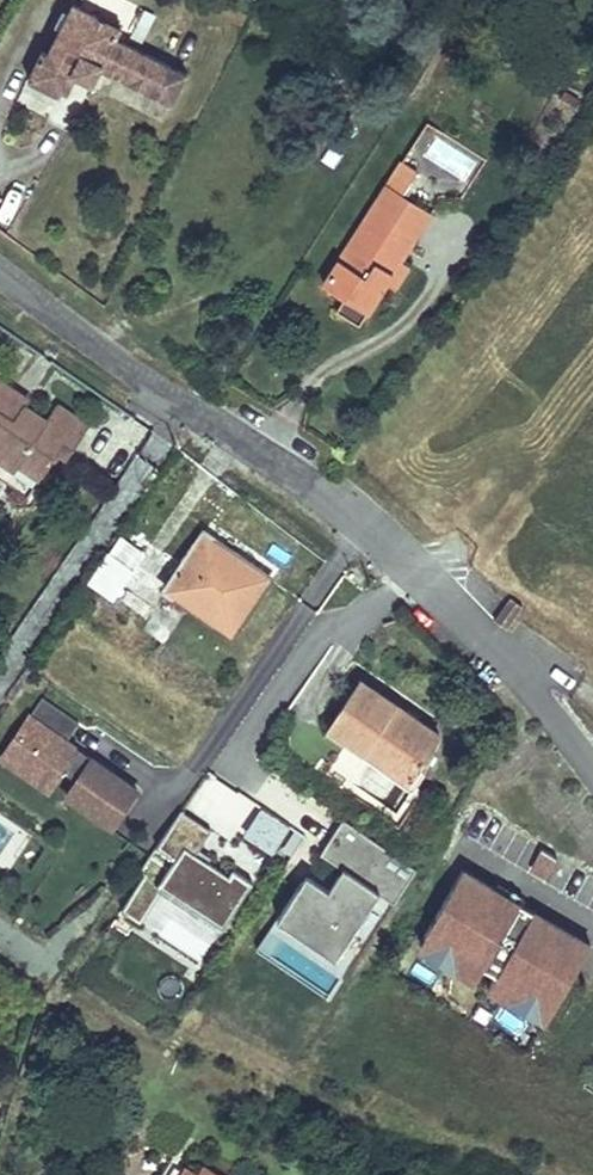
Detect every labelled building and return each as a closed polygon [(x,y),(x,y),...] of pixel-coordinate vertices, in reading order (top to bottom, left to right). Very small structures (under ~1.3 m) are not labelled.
[(65,19),(57,15),(43,45),(51,49),(65,19)] [(137,101),(167,115),(182,85),(109,50),(115,40),(65,19),(51,49),(41,68),(36,66),(22,94),(54,109),(57,104),(62,106),(71,89),(88,97),(95,81),(127,97),(130,91),(140,96),(137,101)] [(130,91),(127,97),(137,101),(140,96),(130,91)] [(406,190),(414,165),(394,158),(385,183),(406,190)] [(385,196),(368,222),(410,250),(427,225),(385,196)] [(410,250),(368,222),(320,293),(341,307),(363,322),(376,302),(396,272),(410,250)] [(410,281),(396,272),(376,302),(390,311),(410,281)] [(363,322),(341,307),(327,328),(349,344),(363,322)] [(28,495),(52,462),(55,464),(61,454),(57,453),(59,451),(68,457),(87,428),(56,406),(46,421),(26,406),(23,409),(7,400),(14,389),(0,380),(0,476),(28,495)] [(30,400),(14,389),(7,400),(23,409),(26,406),(30,400)] [(223,551),(200,537),(165,589),(193,611),(201,600),(237,623),(270,576),(226,545),(223,551)] [(130,571),(108,555),(90,582),(112,597),(130,571)] [(524,607),(512,598),(496,619),(508,628),(524,607)] [(442,736),(362,684),(332,727),(366,750),(370,744),(414,776),(442,736)] [(29,714),(69,737),(78,720),(39,697),(29,714)] [(0,746),(0,762),(55,792),(53,794),(113,828),(139,781),(18,714),(0,746)] [(366,750),(332,727),(328,733),(408,786),(414,776),(370,744),(366,750)] [(449,742),(442,736),(414,776),(408,786),(415,793),(449,742)] [(273,852),(290,822),(208,774),(191,804),(273,852)] [(224,924),(249,881),(196,850),(208,828),(177,810),(155,849),(157,850),(123,909),(142,920),(160,888),(224,924)] [(333,994),(414,864),(339,817),(317,853),(333,863),(322,880),(303,869),(255,946),(333,994)] [(516,839),(506,861),(545,879),(555,858),(516,839)] [(547,1019),(590,936),(455,865),(411,948),(547,1019)] [(169,1157),(159,1174),(196,1174),(169,1157)]
